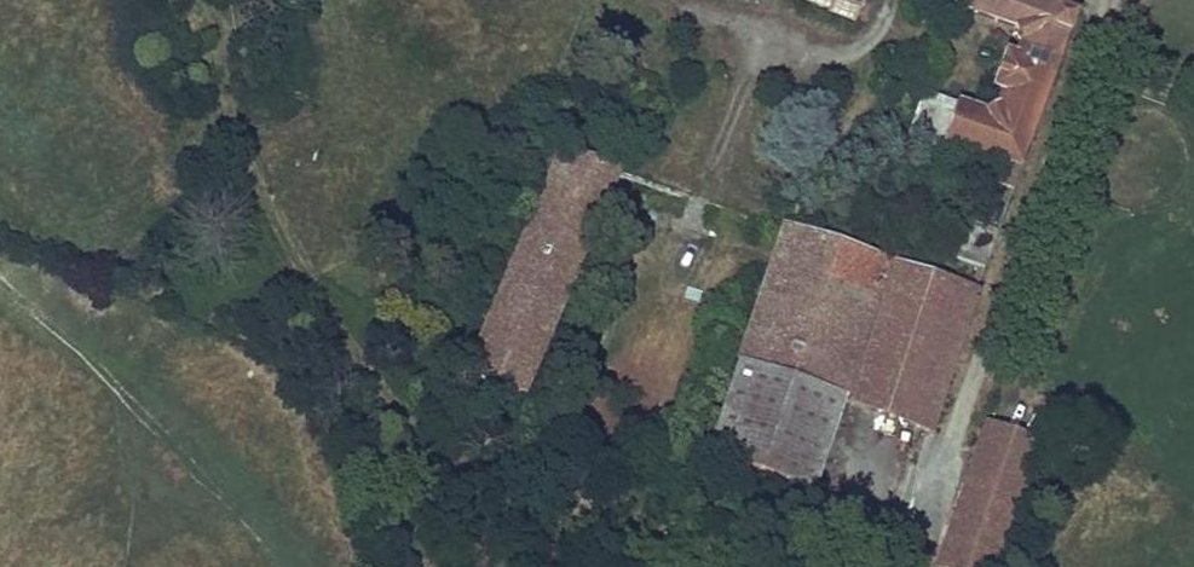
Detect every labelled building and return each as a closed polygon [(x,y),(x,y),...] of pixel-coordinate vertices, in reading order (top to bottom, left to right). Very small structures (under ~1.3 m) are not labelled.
[(828,9),(827,12),(855,22),(863,0),(803,0),(828,9)] [(1075,15),(1035,0),(956,0),(954,6),(1016,28),(1022,41),(1015,58),(1006,55),(993,87),(1003,91),(996,109),(984,114),(921,90),(918,99),(909,95),(905,105),(915,108),(908,127),(903,139),(943,154),(948,140),(992,156),(1020,166),(1075,15)] [(466,373),(515,394),(611,169),(562,148),(466,373)] [(1020,166),(992,156),(976,197),(1004,207),(1020,166)] [(1004,207),(976,197),(962,236),(966,237),(958,259),(982,268),(1004,207)] [(886,261),(783,226),(704,457),(781,483),(808,492),(839,399),(886,261)] [(973,290),(886,261),(839,399),(926,428),(973,290)] [(987,425),(938,566),(996,566),(1038,442),(987,425)] [(808,492),(781,483),(774,505),(818,520),(826,498),(808,492)]
